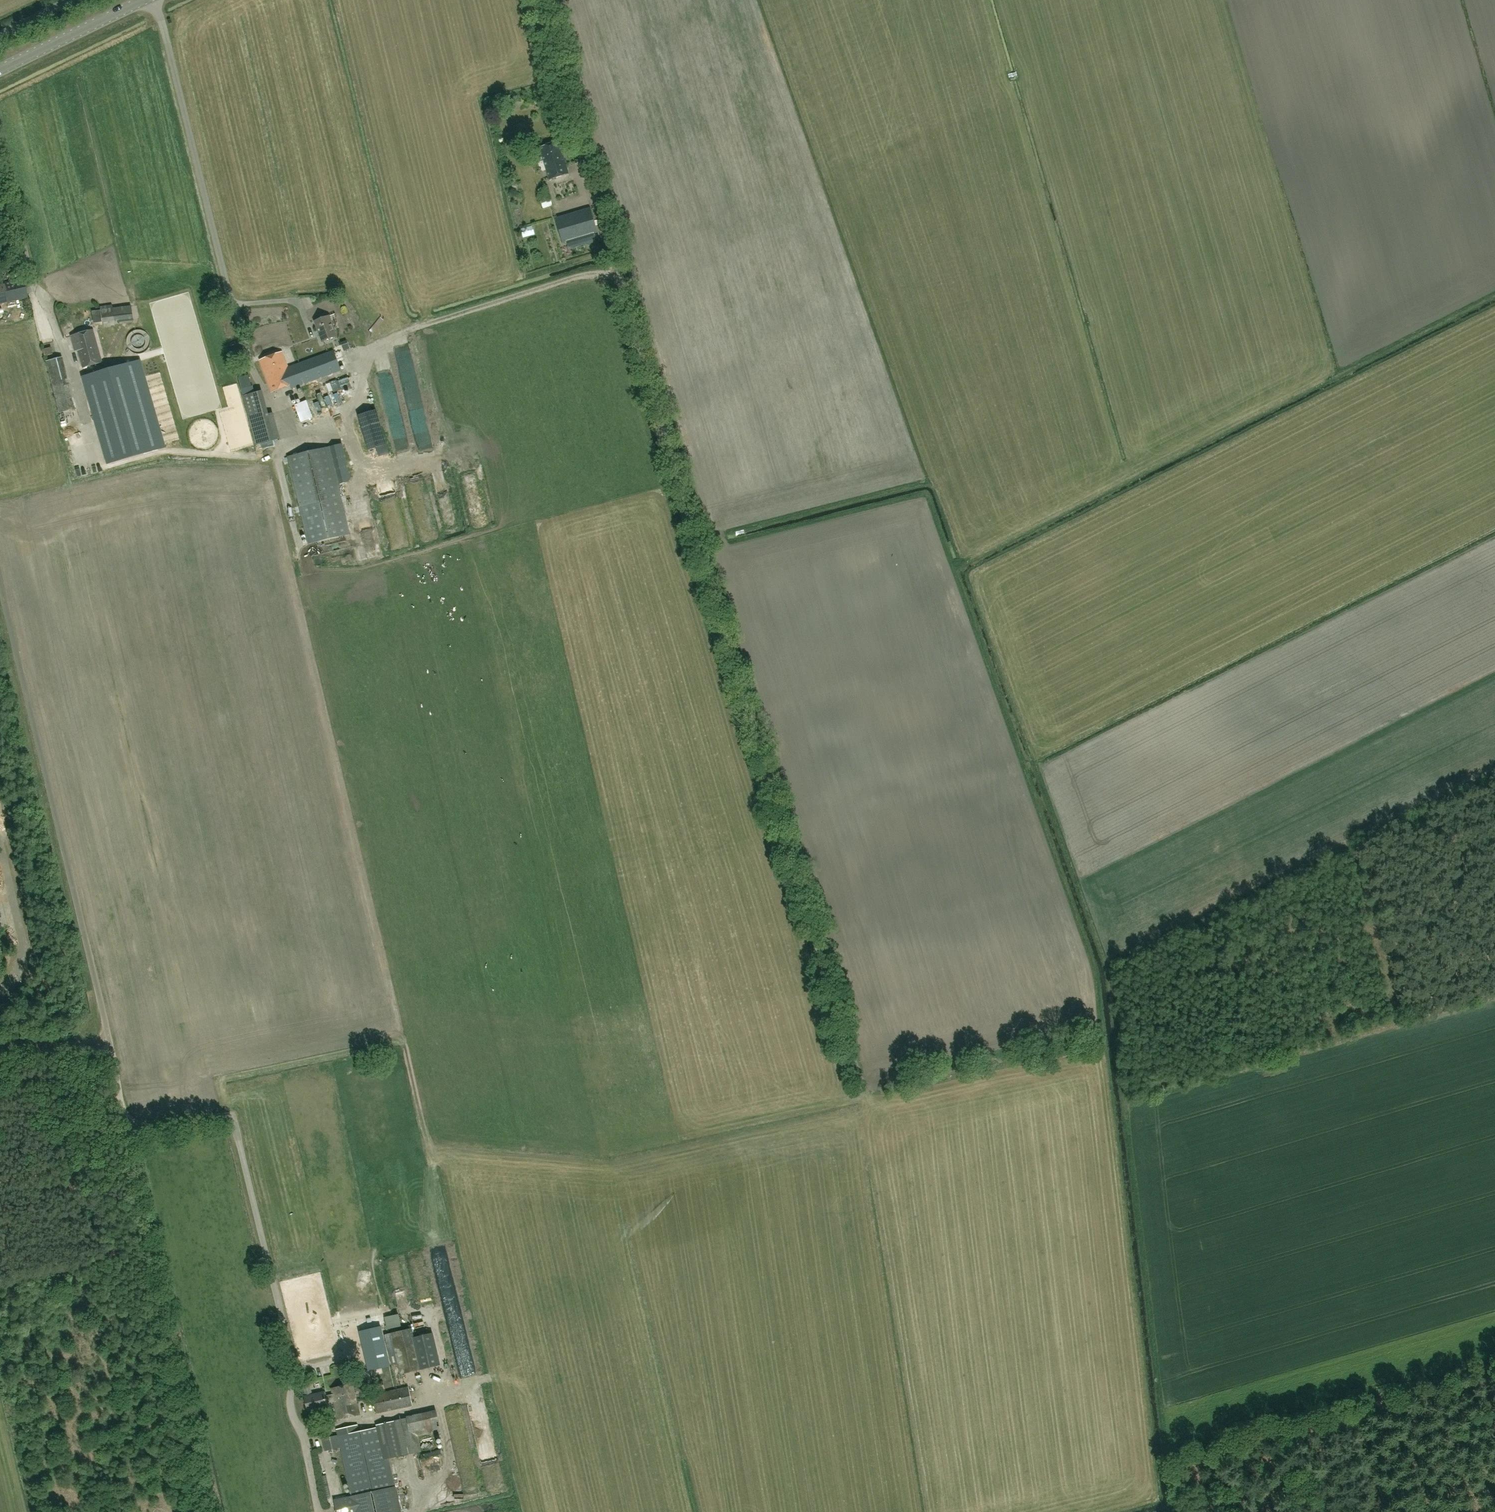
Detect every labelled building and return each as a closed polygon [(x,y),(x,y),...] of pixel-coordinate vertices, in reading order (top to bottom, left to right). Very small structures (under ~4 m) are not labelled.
[(569,174),(559,141),(540,147),(550,180),(569,174)] [(582,178),(577,180),(581,191),(586,189),(582,178)] [(553,199),(543,202),(545,208),(555,204),(553,199)] [(598,232),(591,209),(556,219),(563,243),(598,232)] [(19,300),(27,298),(24,283),(6,286),(5,284),(0,285),(0,304),(19,300)] [(103,323),(115,321),(133,318),(131,305),(101,309),(103,323)] [(322,342),(337,337),(330,316),(315,321),(322,342)] [(102,363),(101,360),(93,330),(71,336),(75,352),(78,351),(83,368),(102,363)] [(341,371),(334,350),(288,367),(283,352),(260,360),(271,392),(291,385),(292,388),(341,371)] [(68,380),(62,357),(46,361),(52,384),(68,380)] [(117,369),(82,379),(103,453),(106,465),(164,449),(140,363),(117,369)] [(295,405),(302,422),(329,412),(317,381),(302,387),(307,401),(295,405)] [(398,382),(386,385),(395,434),(407,432),(398,382)] [(342,386),(345,393),(350,391),(348,384),(342,386)] [(338,396),(344,393),(341,387),(336,390),(338,396)] [(326,399),(333,397),(331,390),(324,392),(326,399)] [(248,419),(267,414),(261,391),(242,396),(248,419)] [(414,418),(426,417),(425,399),(416,400),(417,407),(414,407),(414,418)] [(368,450),(386,445),(376,408),(358,414),(368,450)] [(350,534),(342,500),(330,447),(289,457),(301,510),(309,543),(350,534)] [(397,1310),(385,1314),(389,1324),(401,1320),(397,1310)] [(453,1328),(455,1336),(462,1334),(460,1326),(453,1328)] [(392,1364),(398,1363),(401,1375),(422,1370),(414,1337),(413,1328),(385,1335),(392,1364)] [(368,1374),(392,1368),(388,1348),(364,1353),(368,1374)] [(375,1391),(385,1389),(383,1381),(373,1383),(375,1391)] [(338,1419),(360,1414),(353,1384),(332,1389),(333,1394),(334,1401),(338,1419)] [(372,1395),(377,1414),(413,1406),(409,1387),(372,1395)] [(327,1403),(334,1401),(333,1394),(325,1396),(324,1393),(306,1397),(309,1412),(311,1411),(312,1415),(329,1411),(327,1403)] [(389,1459),(397,1457),(421,1452),(414,1417),(376,1425),(376,1428),(359,1431),(358,1424),(337,1429),(352,1497),(334,1500),(336,1511),(400,1511),(389,1459)]
